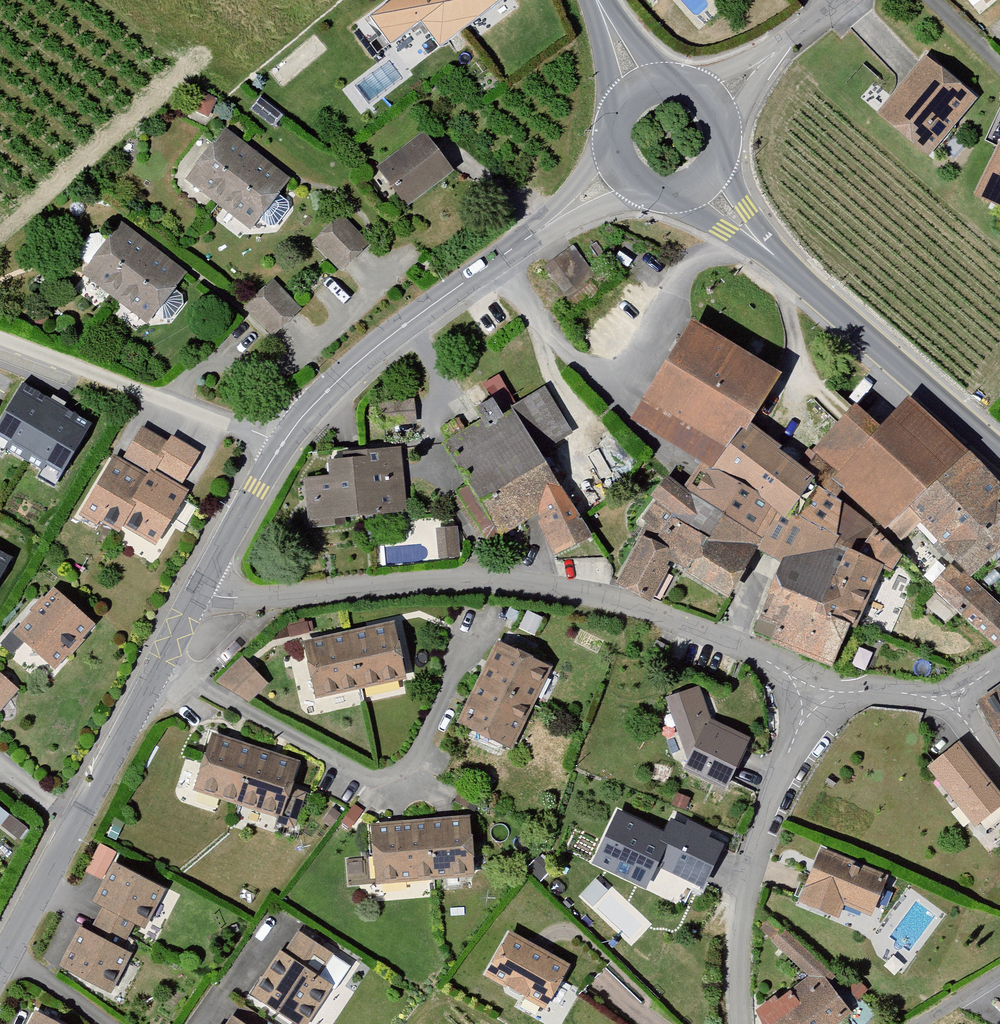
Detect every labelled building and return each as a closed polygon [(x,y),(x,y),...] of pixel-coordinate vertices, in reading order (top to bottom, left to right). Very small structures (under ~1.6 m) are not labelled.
[(371,21),(391,47),(419,25),(439,50),(504,0),(398,0),(371,21)] [(976,101),(925,60),(877,118),(928,159),(976,101)] [(295,179),(228,130),(189,184),(255,232),(295,179)] [(459,173),(428,133),(382,168),(412,208),(459,173)] [(999,145),(975,198),(999,209),(999,145)] [(344,215),(316,243),(344,271),(372,243),(344,215)] [(190,273),(125,225),(86,278),(151,326),(190,273)] [(275,283),(247,311),(276,338),(303,311),(275,283)] [(700,328),(634,427),(705,468),(689,492),(672,479),(655,502),(660,506),(645,523),(649,526),(644,537),(648,541),(619,589),(657,608),(676,571),(695,577),(693,583),(736,607),(748,597),(767,559),(789,569),(766,629),(783,636),(777,648),(839,676),(890,578),(895,580),(910,561),(903,554),(916,538),(951,573),(937,591),(999,653),(999,608),(980,589),(999,569),(999,484),(916,403),(893,436),(866,412),(802,465),(752,426),(781,375),(700,328)] [(24,379),(0,419),(0,441),(57,476),(91,420),(24,379)] [(451,443),(446,446),(484,515),(505,554),(520,546),(514,536),(543,521),(561,555),(581,545),(589,540),(572,511),(609,490),(581,441),(575,445),(546,395),(518,412),(500,382),(485,391),(495,409),(481,417),(485,425),(471,433),(463,419),(444,430),(451,443)] [(170,449),(145,436),(127,469),(117,464),(86,520),(122,540),(126,532),(160,550),(187,499),(179,495),(198,458),(171,443),(170,449)] [(413,524),(405,453),(334,461),(336,479),(304,483),(310,536),(413,524)] [(458,530),(437,532),(441,567),(462,564),(458,530)] [(0,547),(0,572),(11,554),(0,547)] [(55,590),(16,634),(58,671),(97,628),(55,590)] [(399,624),(309,640),(319,699),(409,683),(399,624)] [(502,643),(464,725),(518,750),(556,668),(502,643)] [(270,684),(245,658),(219,683),(250,702),(270,684)] [(0,672),(0,715),(21,692),(0,672)] [(703,692),(672,703),(692,765),(687,776),(734,797),(756,750),(717,732),(703,692)] [(977,709),(999,742),(999,692),(977,709)] [(302,763),(215,735),(196,792),(283,820),(302,763)] [(930,772),(980,836),(985,831),(994,843),(999,839),(999,797),(962,748),(930,772)] [(672,835),(618,813),(594,869),(654,894),(663,872),(707,891),(727,845),(676,824),(672,835)] [(476,821),(377,825),(380,885),(479,881),(476,821)] [(896,881),(825,853),(804,905),(846,922),(850,912),(879,923),(896,881)] [(371,857),(348,857),(348,884),(371,883),(371,857)] [(169,893),(113,865),(95,901),(107,907),(94,934),(84,929),(64,968),(118,994),(137,956),(126,950),(137,930),(148,935),(169,893)] [(765,939),(813,981),(759,1014),(765,1023),(856,1023),(860,1021),(836,988),(842,982),(777,925),(765,939)] [(298,934),(257,998),(298,1023),(314,1023),(336,989),(323,981),(337,959),(298,934)] [(575,967),(515,935),(491,979),(551,1012),(575,967)] [(37,1016),(33,1023),(54,1023),(37,1016)]
